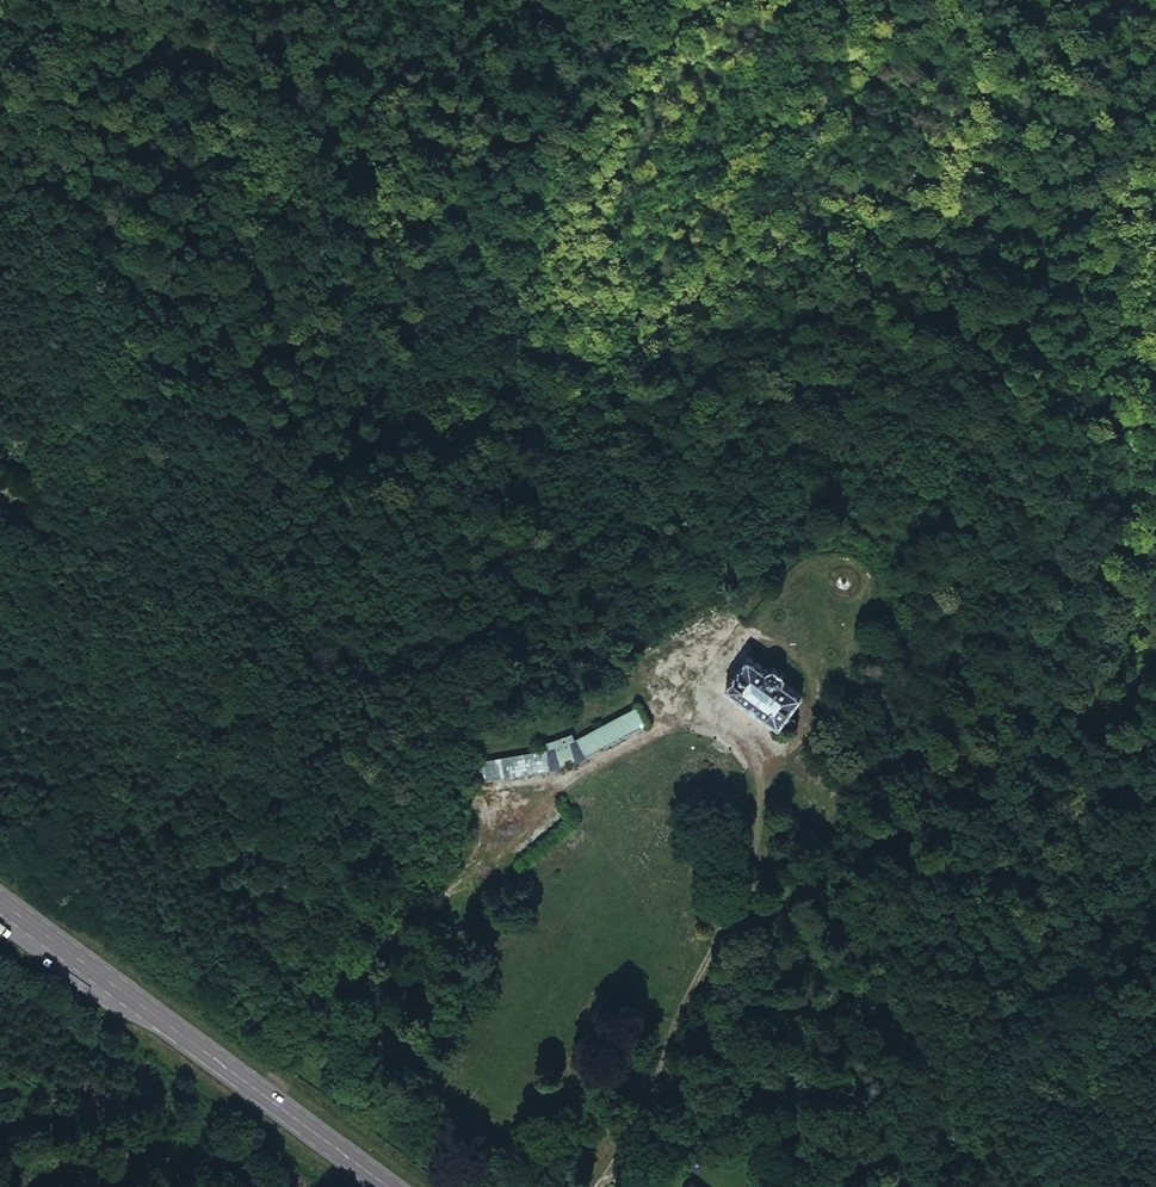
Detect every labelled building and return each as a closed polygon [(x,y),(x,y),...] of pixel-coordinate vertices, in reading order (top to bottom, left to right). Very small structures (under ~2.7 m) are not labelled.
[(750,653),(724,684),(777,723),(803,692),(783,677),(784,668),(776,663),(769,667),(750,653)] [(546,749),(477,763),(481,783),(558,769),(558,763),(576,757),(580,759),(645,721),(636,706),(575,740),(572,735),(545,743),(546,749)] [(701,1151),(699,1153),(698,1156),(698,1159),(698,1161),(699,1162),(700,1163),(702,1165),(704,1166),(705,1166),(707,1166),(709,1166),(711,1165),(712,1164),(714,1161),(715,1160),(715,1158),(715,1156),(715,1155),(714,1153),(713,1152),(710,1150),(709,1149),(705,1149),(703,1150),(701,1151)]
